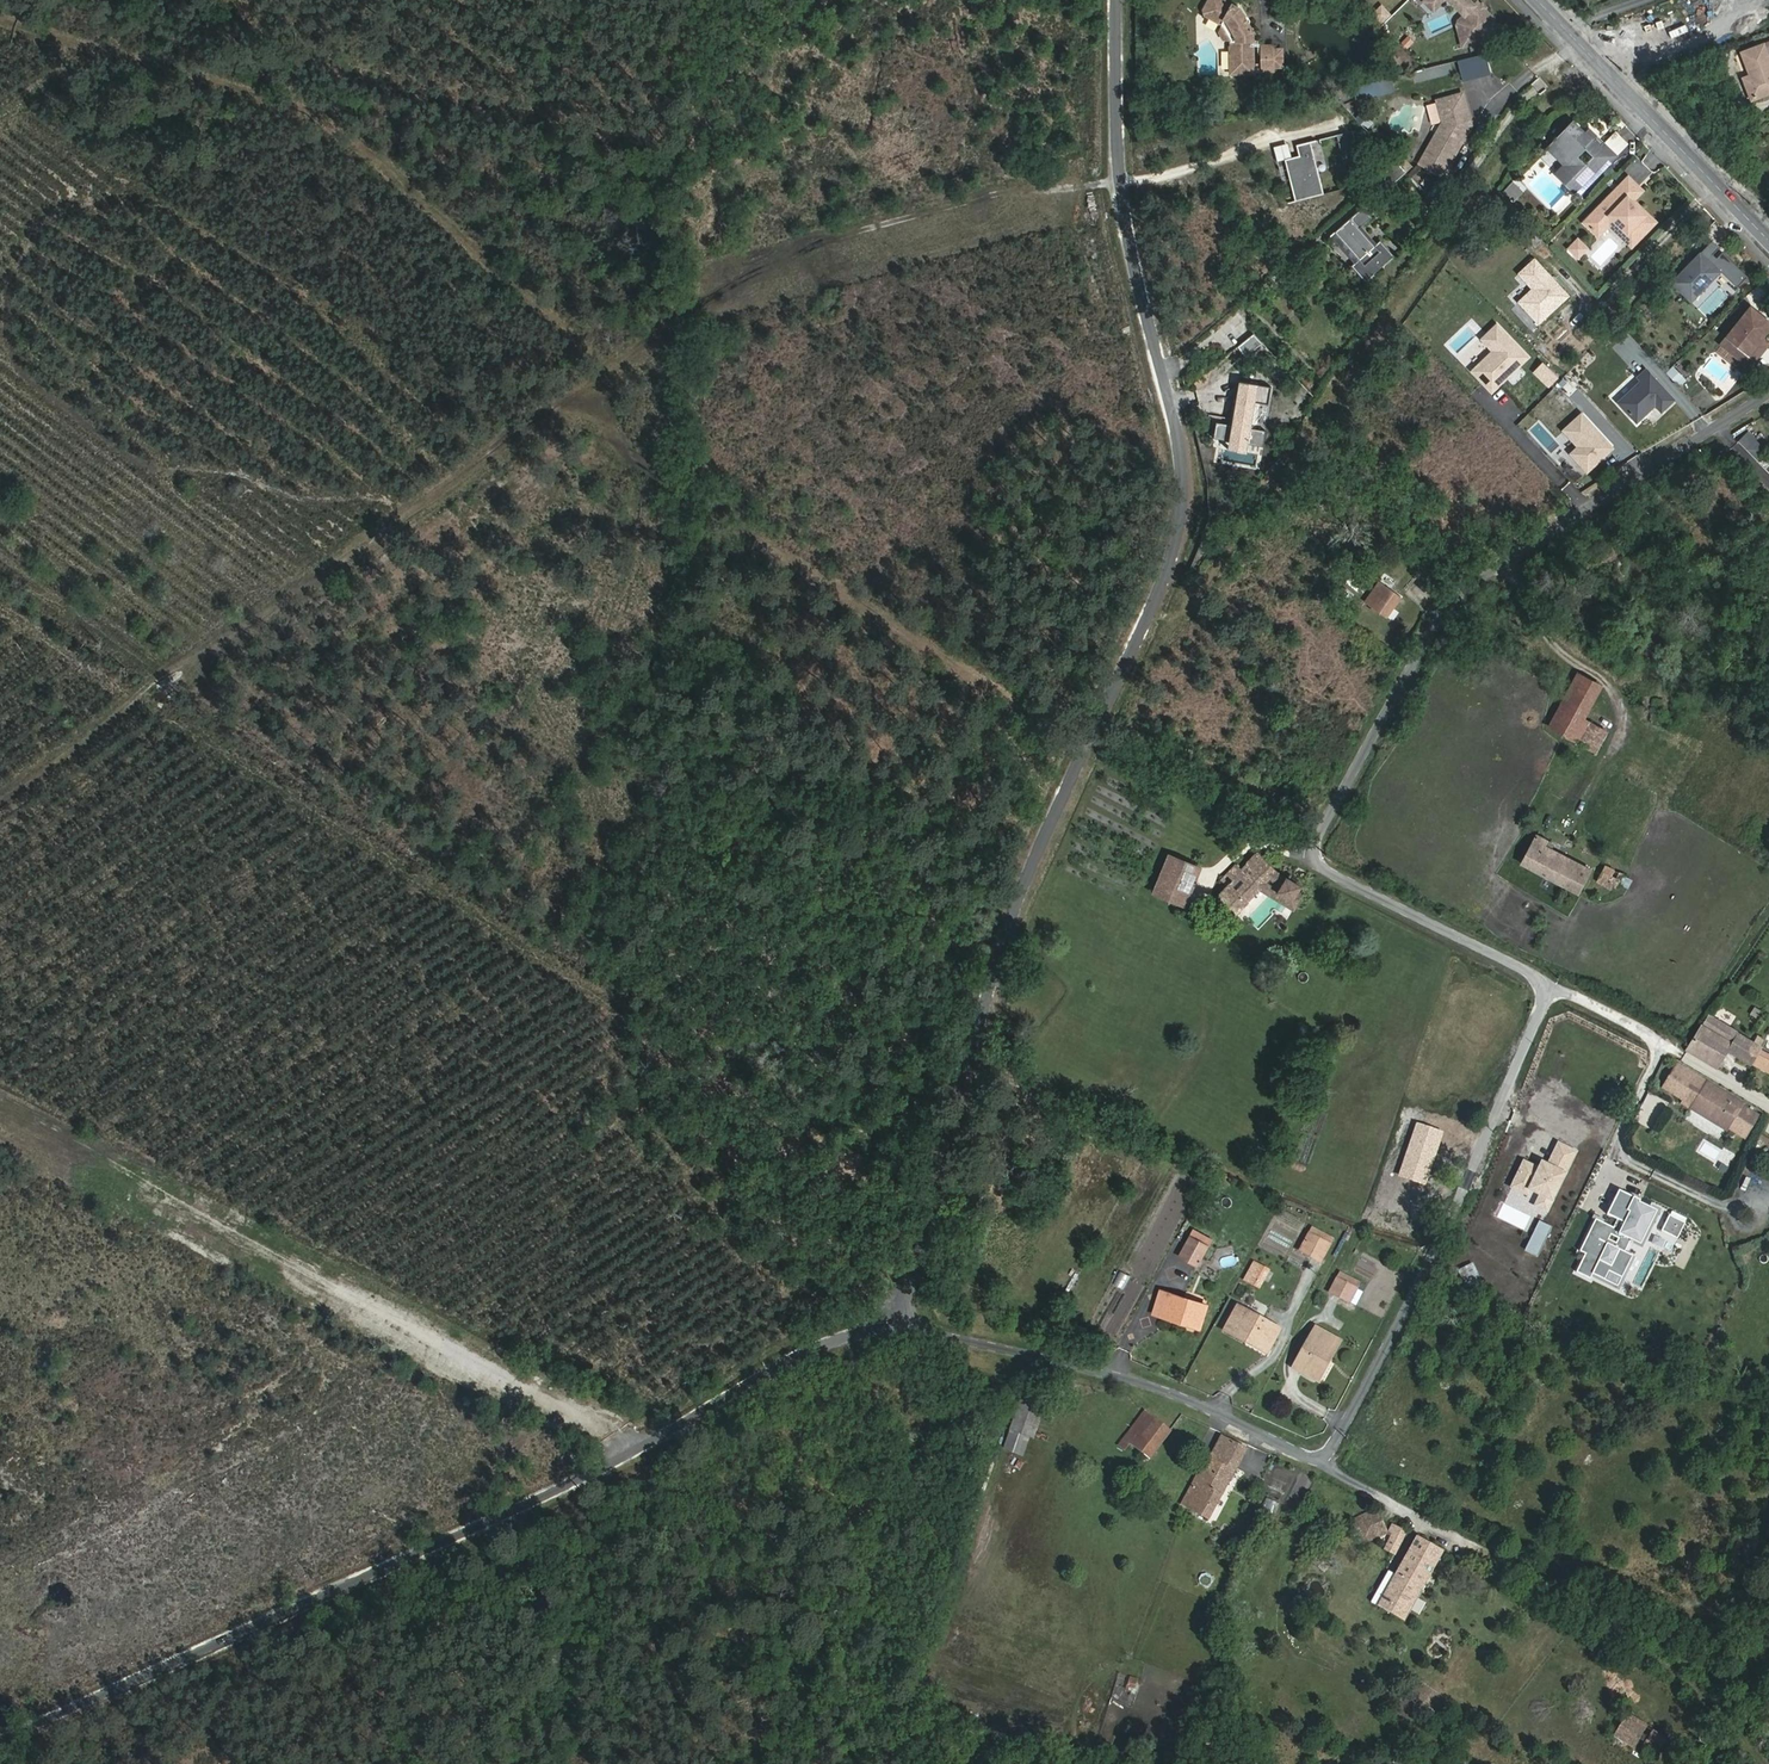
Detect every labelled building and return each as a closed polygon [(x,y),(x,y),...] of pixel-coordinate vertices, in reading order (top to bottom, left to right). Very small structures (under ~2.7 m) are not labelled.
[(1254,42),(1254,33),(1239,8),(1226,0),(1209,0),(1204,9),(1207,14),(1226,25),(1234,40),(1233,40),(1233,49),(1232,48),(1232,74),(1254,74),(1254,47),(1250,47),(1250,42),(1254,42)] [(1426,0),(1435,10),(1445,0),(1426,0)] [(1462,10),(1466,13),(1460,19),(1461,20),(1459,24),(1457,24),(1459,31),(1463,45),(1497,36),(1494,22),(1490,19),(1493,15),(1486,8),(1487,6),(1484,2),(1482,4),(1479,1),(1476,4),(1472,0),(1452,0),(1462,10)] [(1381,24),(1392,14),(1381,3),(1370,13),(1381,24)] [(1226,41),(1233,40),(1234,40),(1226,25),(1222,32),(1226,41)] [(1768,58),(1768,44),(1742,53),(1751,76),(1744,78),(1752,99),(1768,92),(1768,59),(1768,58)] [(1276,47),(1263,47),(1263,72),(1276,72),(1276,68),(1276,51),(1276,47)] [(1284,51),(1276,51),(1276,68),(1284,68),(1284,51)] [(1352,88),(1356,101),(1395,89),(1391,75),(1352,88)] [(1464,95),(1439,102),(1446,122),(1445,124),(1421,163),(1444,177),(1471,130),(1469,122),(1472,121),(1464,95)] [(1363,112),(1356,118),(1363,127),(1371,122),(1363,112)] [(1565,165),(1556,174),(1578,196),(1615,157),(1604,145),(1601,148),(1591,138),(1587,142),(1584,138),(1586,136),(1573,123),(1555,142),(1565,151),(1565,165)] [(1586,136),(1584,138),(1587,142),(1591,138),(1593,135),(1590,132),(1586,136)] [(1285,159),(1295,201),(1324,194),(1311,141),(1300,144),(1302,155),(1299,155),(1292,157),(1285,159)] [(1548,149),(1565,165),(1565,151),(1555,142),(1548,149)] [(1288,143),(1274,146),(1277,161),(1285,159),(1292,157),(1288,143)] [(1407,172),(1398,161),(1382,176),(1392,186),(1407,172)] [(1628,178),(1619,187),(1629,197),(1628,198),(1632,202),(1642,192),(1628,178)] [(1434,180),(1428,193),(1436,198),(1443,185),(1434,180)] [(1522,193),(1511,182),(1507,187),(1518,197),(1522,193)] [(1507,187),(1503,191),(1514,201),(1518,197),(1507,187)] [(1619,187),(1584,223),(1598,237),(1609,226),(1614,221),(1627,234),(1622,239),(1631,248),(1655,223),(1646,214),(1645,215),(1632,202),(1628,198),(1629,197),(1619,187)] [(1364,207),(1336,231),(1360,259),(1355,263),(1352,266),(1366,281),(1395,256),(1381,240),(1375,246),(1360,229),(1373,218),(1364,207)] [(1614,221),(1609,226),(1622,239),(1627,234),(1614,221)] [(1336,231),(1331,236),(1355,263),(1360,259),(1336,231)] [(1671,281),(1686,296),(1698,284),(1702,288),(1720,270),(1737,287),(1747,276),(1722,251),(1714,260),(1710,256),(1719,247),(1712,240),(1671,281)] [(1578,241),(1573,246),(1582,254),(1586,249),(1578,241)] [(1573,246),(1569,250),(1578,258),(1582,254),(1573,246)] [(1569,296),(1536,259),(1519,274),(1533,290),(1521,301),(1541,323),(1569,296)] [(1698,284),(1686,296),(1691,300),(1702,288),(1698,284)] [(1751,307),(1722,343),(1743,360),(1762,336),(1768,327),(1768,321),(1751,307)] [(1527,357),(1497,325),(1483,338),(1494,350),(1472,370),(1491,390),(1527,357)] [(1236,348),(1244,358),(1262,344),(1253,335),(1236,348)] [(1762,336),(1743,360),(1750,365),(1768,342),(1762,336)] [(1563,377),(1548,361),(1538,371),(1553,386),(1563,377)] [(1672,365),(1665,372),(1680,385),(1687,378),(1672,365)] [(1661,410),(1666,406),(1673,399),(1646,370),(1638,377),(1642,381),(1637,385),(1619,402),(1636,421),(1655,404),(1661,410)] [(1255,428),(1258,402),(1271,404),(1273,387),(1260,385),(1241,383),(1239,402),(1236,426),(1233,426),(1220,424),(1219,440),(1234,442),(1253,444),(1266,445),(1268,430),(1255,428)] [(1613,448),(1581,415),(1564,431),(1579,447),(1571,454),(1587,472),(1595,464),(1613,448)] [(1752,449),(1759,442),(1752,435),(1745,442),(1752,449)] [(1253,444),(1234,442),(1233,451),(1252,453),(1253,444)] [(1767,450),(1759,442),(1752,449),(1760,457),(1767,450)] [(1232,462),(1251,464),(1260,465),(1261,454),(1252,453),(1233,451),(1226,450),(1224,461),(1232,462)] [(1386,617),(1400,598),(1380,582),(1365,600),(1386,617)] [(1549,728),(1571,739),(1581,720),(1600,687),(1578,675),(1549,728)] [(1571,739),(1595,752),(1605,733),(1581,720),(1571,739)] [(1543,845),(1546,841),(1537,836),(1522,863),(1577,894),(1590,870),(1550,848),(1543,845)] [(1279,882),(1282,877),(1277,874),(1258,854),(1241,870),(1236,865),(1222,879),(1228,886),(1234,893),(1224,902),(1234,913),(1263,881),(1268,875),(1279,882)] [(1174,856),(1158,896),(1178,904),(1195,866),(1174,856)] [(1623,875),(1606,866),(1597,882),(1610,889),(1611,885),(1616,888),(1623,875)] [(1286,879),(1282,877),(1279,882),(1268,875),(1263,881),(1279,891),(1286,879)] [(1286,879),(1279,891),(1278,892),(1292,900),(1300,887),(1286,879)] [(1218,896),(1224,902),(1234,893),(1228,886),(1218,896)] [(1751,1064),(1761,1048),(1711,1017),(1705,1026),(1703,1024),(1687,1049),(1716,1067),(1727,1050),(1751,1064)] [(1726,1131),(1728,1127),(1743,1105),(1744,1103),(1700,1076),(1701,1074),(1694,1070),(1692,1073),(1679,1065),(1664,1087),(1684,1100),(1683,1102),(1689,1106),(1688,1107),(1726,1131)] [(1743,1105),(1728,1127),(1744,1137),(1759,1115),(1743,1105)] [(1420,1121),(1403,1172),(1427,1181),(1445,1130),(1420,1121)] [(1557,1142),(1549,1158),(1567,1167),(1575,1151),(1557,1142)] [(1550,1199),(1567,1167),(1549,1158),(1547,1163),(1541,1161),(1538,1167),(1523,1159),(1510,1185),(1526,1193),(1528,1188),(1550,1199)] [(1641,1245),(1657,1211),(1633,1199),(1634,1197),(1619,1190),(1607,1214),(1621,1221),(1617,1229),(1598,1219),(1582,1252),(1587,1254),(1578,1272),(1592,1280),(1592,1279),(1595,1275),(1607,1281),(1611,1272),(1624,1279),(1635,1256),(1627,1252),(1633,1241),(1641,1245)] [(1545,1210),(1550,1199),(1539,1194),(1534,1204),(1545,1210)] [(1685,1223),(1670,1215),(1662,1230),(1677,1238),(1685,1223)] [(1312,1228),(1309,1234),(1330,1245),(1333,1239),(1312,1228)] [(1330,1245),(1309,1234),(1300,1250),(1321,1261),(1330,1245)] [(1196,1264),(1207,1246),(1191,1237),(1181,1255),(1196,1264)] [(1611,1272),(1607,1281),(1595,1275),(1592,1279),(1604,1285),(1619,1293),(1626,1280),(1637,1257),(1635,1256),(1624,1279),(1611,1272)] [(1241,1281),(1259,1290),(1269,1269),(1252,1260),(1241,1281)] [(1473,1262),(1461,1268),(1469,1284),(1481,1278),(1473,1262)] [(1113,1285),(1123,1290),(1130,1275),(1120,1270),(1113,1285)] [(1340,1273),(1338,1279),(1357,1289),(1360,1283),(1340,1273)] [(1357,1289),(1338,1279),(1331,1292),(1350,1302),(1357,1289)] [(1164,1310),(1162,1317),(1200,1329),(1207,1305),(1161,1290),(1155,1308),(1164,1310)] [(1249,1337),(1269,1348),(1279,1328),(1238,1306),(1225,1330),(1247,1341),(1249,1337)] [(1153,1314),(1162,1317),(1164,1310),(1155,1308),(1153,1314)] [(1323,1353),(1331,1357),(1340,1341),(1316,1328),(1295,1368),(1315,1378),(1325,1360),(1321,1357),(1323,1353)] [(1266,1352),(1269,1348),(1249,1337),(1247,1341),(1266,1352)] [(1318,1380),(1331,1357),(1323,1353),(1321,1357),(1325,1360),(1315,1378),(1318,1380)] [(1003,1451),(1028,1457),(1041,1404),(1017,1398),(1003,1451)] [(1144,1411),(1141,1409),(1135,1416),(1138,1419),(1144,1411)] [(1144,1411),(1138,1419),(1133,1425),(1143,1433),(1154,1419),(1144,1411)] [(1143,1433),(1133,1425),(1125,1435),(1135,1444),(1133,1446),(1148,1457),(1169,1431),(1154,1419),(1143,1433)] [(1208,1519),(1245,1449),(1221,1436),(1210,1458),(1207,1456),(1182,1505),(1208,1519)] [(1152,1481),(1140,1476),(1136,1483),(1149,1489),(1152,1481)] [(1273,1516),(1280,1503),(1268,1498),(1261,1511),(1273,1516)] [(1377,1509),(1352,1520),(1362,1545),(1388,1534),(1377,1509)] [(1385,1549),(1395,1555),(1406,1532),(1392,1525),(1390,1530),(1394,1532),(1385,1549)] [(1403,1620),(1404,1621),(1442,1552),(1416,1538),(1396,1573),(1378,1606),(1403,1620)] [(1328,1565),(1317,1556),(1313,1561),(1323,1571),(1328,1565)] [(1370,1602),(1378,1606),(1396,1573),(1389,1568),(1370,1602)] [(1204,1571),(1197,1582),(1206,1588),(1213,1578),(1204,1571)] [(1385,1621),(1388,1616),(1379,1611),(1376,1616),(1385,1621)] [(1496,1657),(1506,1664),(1513,1654),(1503,1646),(1496,1657)] [(1128,1676),(1125,1689),(1137,1691),(1139,1678),(1128,1676)] [(1645,1727),(1627,1716),(1615,1736),(1633,1747),(1645,1727)] [(1654,1759),(1665,1739),(1652,1731),(1641,1751),(1654,1759)]
